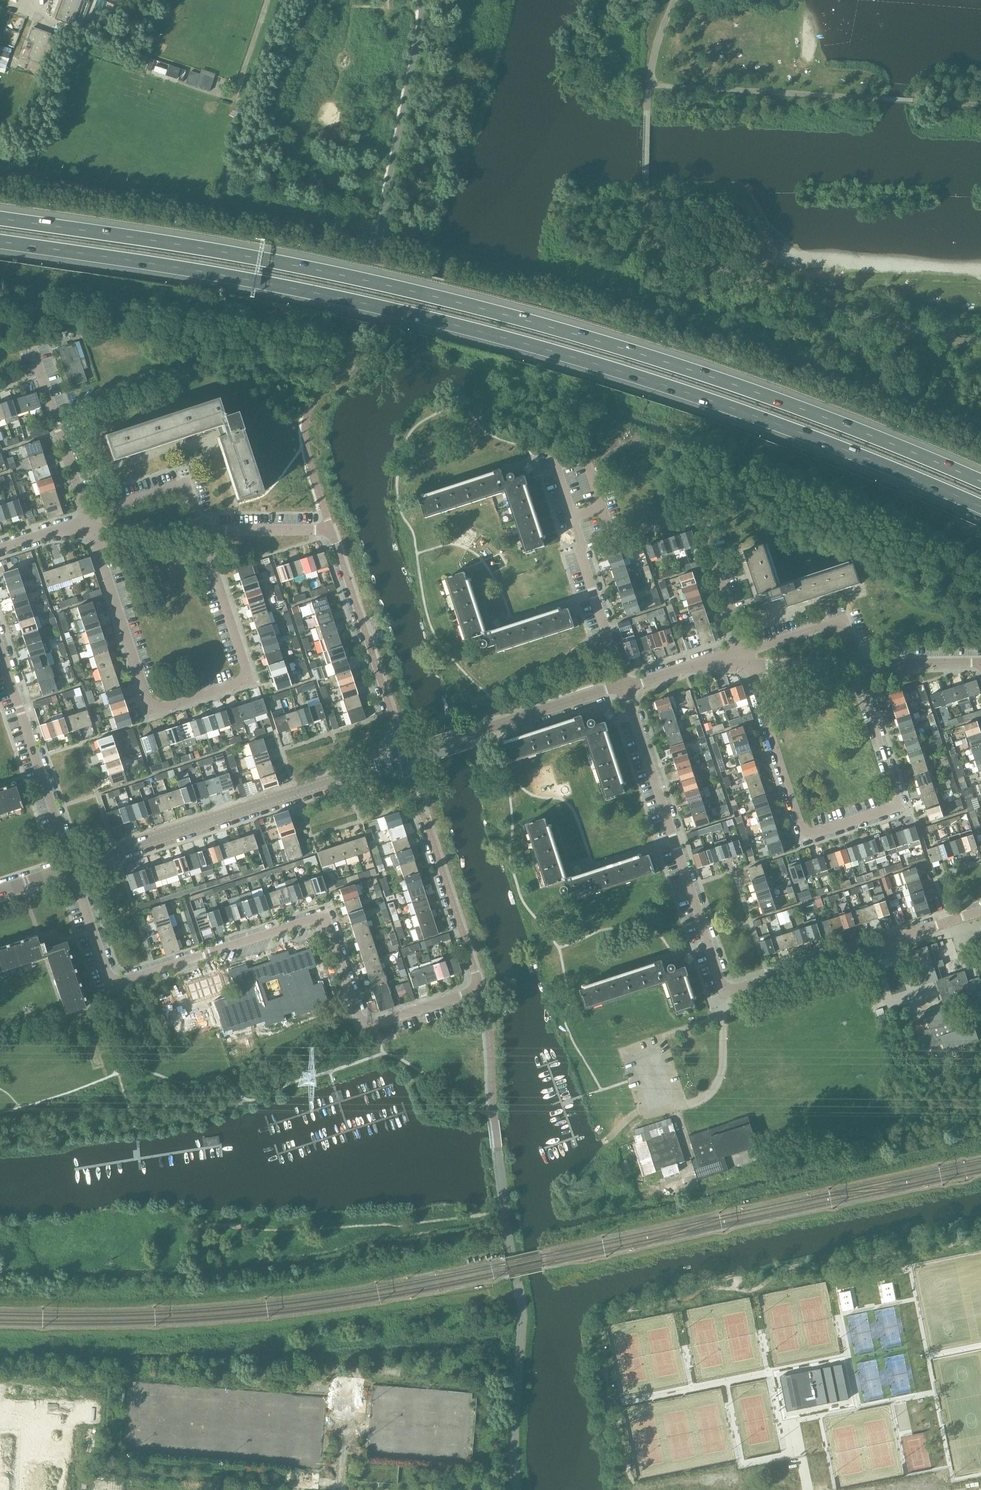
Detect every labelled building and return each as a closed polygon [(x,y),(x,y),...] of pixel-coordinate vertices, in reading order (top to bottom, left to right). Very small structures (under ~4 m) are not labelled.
[(57,19),(71,24),(80,0),(64,0),(57,19)] [(44,34),(27,27),(21,43),(17,57),(22,58),(22,59),(40,66),(48,43),(50,36),(44,34)] [(6,71),(9,56),(0,55),(0,70),(6,71)] [(157,59),(153,71),(164,75),(168,63),(157,59)] [(170,64),(168,75),(184,79),(186,68),(170,64)] [(190,71),(186,82),(209,91),(213,79),(190,71)] [(57,348),(69,387),(87,381),(74,343),(57,348)] [(36,393),(24,396),(29,411),(40,407),(36,393)] [(24,396),(12,400),(17,415),(29,411),(24,396)] [(113,461),(114,461),(221,426),(224,436),(217,438),(217,439),(237,500),(237,501),(263,492),(262,492),(242,430),(243,430),(237,413),(224,417),(218,399),(105,436),(113,461)] [(12,400),(0,404),(5,419),(17,415),(12,400)] [(47,427),(35,431),(37,437),(49,433),(47,427)] [(24,445),(28,458),(43,453),(39,441),(24,445)] [(28,458),(32,470),(47,465),(43,453),(28,458)] [(32,470),(36,482),(51,477),(47,465),(32,470)] [(427,518),(472,503),(503,493),(507,492),(526,552),(545,546),(525,486),(528,485),(527,480),(533,478),(524,469),(525,469),(524,469),(524,470),(522,471),(519,473),(517,474),(514,475),(514,474),(510,476),(511,481),(506,483),(501,470),(495,472),(496,475),(421,499),(427,518)] [(36,482),(40,494),(55,490),(51,477),(36,482)] [(40,494),(44,507),(59,502),(55,490),(40,494)] [(18,500),(6,504),(11,518),(23,515),(18,500)] [(59,502),(44,507),(48,519),(63,514),(59,502)] [(0,506),(0,522),(11,518),(6,504),(0,506)] [(32,511),(26,513),(30,525),(36,523),(32,511)] [(692,531),(681,535),(685,548),(697,544),(692,531)] [(681,535),(669,539),(674,552),(685,548),(681,535)] [(658,542),(662,556),(663,560),(675,556),(674,552),(669,539),(658,542)] [(651,559),(662,556),(658,542),(646,546),(651,559)] [(605,547),(609,558),(622,554),(619,543),(605,547)] [(760,595),(767,593),(769,592),(773,602),(786,598),(789,608),(862,584),(855,564),(780,588),(765,545),(745,551),(760,595)] [(323,552),(312,556),(316,571),(328,567),(323,552)] [(609,558),(613,570),(626,566),(622,554),(609,558)] [(312,556),(300,560),(305,575),(316,571),(312,556)] [(90,557),(78,561),(83,576),(94,572),(90,557)] [(300,560),(288,564),(293,578),(305,575),(300,560)] [(702,560),(690,564),(692,569),(703,565),(702,560)] [(78,561),(66,565),(71,580),(83,576),(78,561)] [(29,565),(33,577),(39,575),(35,563),(29,565)] [(236,568),(240,580),(255,575),(251,563),(236,568)] [(293,578),(288,564),(276,568),(281,582),(293,578)] [(66,565),(54,569),(59,584),(71,580),(66,565)] [(613,570),(616,581),(630,577),(626,566),(613,570)] [(2,573),(6,585),(21,581),(17,568),(2,573)] [(59,584),(54,569),(42,573),(47,587),(59,584)] [(569,609),(502,631),(494,623),(491,626),(488,629),(484,630),(465,572),(447,579),(467,640),(485,634),(487,641),(482,642),(484,647),(489,645),(489,647),(496,645),(499,652),(580,626),(577,618),(572,619),(569,609)] [(680,576),(684,588),(697,584),(693,572),(680,576)] [(240,580),(244,592),(259,588),(255,575),(240,580)] [(616,581),(620,593),(634,589),(630,577),(616,581)] [(6,585),(10,598),(25,593),(21,581),(6,585)] [(272,586),(275,596),(281,594),(278,584),(272,586)] [(334,584),(322,588),(324,593),(336,589),(334,584)] [(684,588),(687,599),(701,595),(697,584),(684,588)] [(244,592),(248,605),(267,598),(263,586),(259,588),(244,592)] [(100,589),(88,593),(90,599),(102,595),(100,589)] [(620,593),(624,605),(639,600),(638,594),(636,595),(634,589),(620,593)] [(10,598),(14,610),(29,605),(25,593),(10,598)] [(687,599),(691,611),(704,607),(701,595),(687,599)] [(76,597),(65,600),(66,606),(72,604),(78,602),(76,597)] [(311,602),(315,614),(329,610),(325,597),(311,602)] [(252,617),(267,612),(271,611),(267,598),(248,605),(252,617)] [(639,600),(624,605),(628,616),(641,612),(639,605),(641,604),(639,600)] [(77,607),(81,619),(96,614),(92,602),(77,607)] [(14,610),(18,622),(33,617),(29,605),(14,610)] [(691,611),(695,623),(708,618),(704,607),(691,611)] [(315,614),(319,627),(333,622),(329,610),(315,614)] [(252,617),(256,629),(271,624),(267,612),(252,617)] [(81,619),(85,631),(100,627),(96,614),(81,619)] [(18,622),(22,634),(37,630),(33,617),(18,622)] [(695,623),(699,634),(712,630),(708,618),(695,623)] [(631,625),(629,620),(618,623),(620,629),(631,625)] [(319,627),(323,639),(337,634),(333,622),(319,627)] [(256,629),(260,641),(275,637),(271,624),(256,629)] [(85,631),(89,644),(104,639),(100,627),(85,631)] [(671,629),(659,632),(663,646),(675,642),(671,629)] [(22,634),(26,647),(41,642),(37,630),(22,634)] [(712,630),(699,634),(702,645),(716,641),(712,630)] [(659,632),(647,636),(652,650),(663,646),(659,632)] [(319,640),(323,652),(341,646),(337,634),(323,639),(319,640)] [(647,636),(636,640),(640,653),(652,650),(647,636)] [(260,641),(264,654),(279,649),(275,637),(260,641)] [(89,644),(93,656),(108,651),(104,639),(89,644)] [(683,639),(678,641),(682,652),(687,650),(683,639)] [(640,653),(636,640),(624,644),(629,657),(640,653)] [(26,647),(30,659),(45,654),(41,642),(26,647)] [(327,664),(331,663),(345,658),(341,646),(323,652),(327,664)] [(264,654),(268,666),(287,660),(283,647),(279,649),(264,654)] [(93,656),(97,668),(112,663),(108,651),(93,656)] [(30,659),(34,671),(49,666),(45,654),(30,659)] [(331,663),(335,675),(349,670),(345,658),(331,663)] [(272,678),(287,673),(291,672),(287,660),(268,666),(272,678)] [(97,668),(101,680),(116,675),(112,663),(97,668)] [(34,671),(38,683),(53,678),(49,666),(34,671)] [(335,675),(339,687),(353,682),(349,670),(335,675)] [(287,673),(272,678),(276,690),(291,685),(287,673)] [(101,680),(105,692),(120,688),(116,675),(101,680)] [(53,678),(38,683),(42,696),(57,691),(53,678)] [(965,684),(970,699),(975,697),(974,696),(980,693),(977,680),(965,684)] [(339,687),(343,699),(357,694),(353,682),(339,687)] [(954,688),(958,701),(959,705),(971,702),(970,699),(965,684),(954,688)] [(743,685),(731,689),(736,702),(747,698),(743,685)] [(105,692),(109,705),(124,700),(120,688),(105,692)] [(942,691),(947,705),(947,707),(953,705),(952,703),(958,701),(954,688),(942,691)] [(731,689),(720,693),(724,706),(736,702),(731,689)] [(687,696),(690,704),(694,702),(691,694),(690,690),(686,692),(687,696)] [(889,695),(893,707),(906,702),(903,691),(889,695)] [(947,705),(942,691),(931,695),(935,709),(947,705)] [(720,693),(708,697),(712,710),(724,706),(720,693)] [(343,699),(347,711),(361,707),(357,694),(343,699)] [(56,695),(44,699),(46,705),(58,701),(56,695)] [(660,713),(673,709),(675,708),(673,703),(671,703),(669,697),(656,701),(660,713)] [(712,710),(708,697),(697,700),(701,714),(712,710)] [(262,698),(250,702),(255,717),(267,713),(262,698)] [(46,705),(44,699),(32,703),(34,709),(46,705)] [(109,705),(113,717),(128,712),(124,700),(109,705)] [(250,702),(238,706),(243,721),(255,717),(250,702)] [(893,707),(897,718),(910,714),(906,702),(893,707)] [(320,703),(308,707),(313,722),(325,718),(320,703)] [(238,706),(226,710),(230,725),(243,721),(238,706)] [(308,707),(296,711),(301,726),(313,722),(308,707)] [(361,707),(347,711),(351,724),(365,719),(361,707)] [(660,713),(663,724),(677,720),(673,709),(660,713)] [(87,710),(75,714),(80,729),(92,725),(87,710)] [(226,710),(213,714),(218,729),(230,725),(226,710)] [(296,711),(285,715),(289,730),(301,726),(296,711)] [(128,712),(113,717),(117,729),(132,724),(128,712)] [(975,712),(963,716),(965,722),(976,718),(975,712)] [(75,714),(63,718),(68,733),(80,729),(75,714)] [(213,714),(201,718),(206,733),(218,729),(213,714)] [(752,714),(741,718),(742,723),(754,719),(752,714)] [(897,718),(900,730),(914,725),(910,714),(897,718)] [(289,730),(285,715),(273,719),(278,733),(289,730)] [(334,715),(329,717),(333,730),(339,728),(334,715)] [(590,722),(592,727),(586,729),(582,716),(576,718),(577,721),(501,745),(507,764),(583,739),(587,738),(607,798),(626,792),(606,732),(609,731),(607,726),(614,724),(605,716),(602,718),(600,719),(597,720),(595,721),(595,720),(590,722)] [(963,716),(951,720),(953,725),(965,722),(963,716)] [(63,718),(51,722),(56,736),(68,733),(63,718)] [(201,718),(189,722),(194,737),(206,733),(201,718)] [(663,724),(667,736),(680,731),(677,720),(663,724)] [(968,737),(980,733),(980,732),(977,721),(964,725),(968,737)] [(56,736),(51,722),(40,726),(44,740),(56,736)] [(189,722),(177,726),(181,741),(194,737),(189,722)] [(696,726),(699,738),(705,736),(701,725),(696,726)] [(719,730),(718,725),(706,729),(708,734),(719,730)] [(900,730),(904,741),(918,737),(914,725),(900,730)] [(177,726),(164,730),(169,745),(181,741),(177,726)] [(264,727),(259,729),(261,735),(273,731),(271,726),(264,728),(264,727)] [(726,732),(730,744),(748,738),(746,734),(749,733),(748,733),(745,727),(744,727),(744,726),(726,732)] [(127,730),(130,742),(136,740),(132,728),(127,730)] [(164,730),(152,734),(157,749),(169,745),(164,730)] [(667,736),(671,747),(684,743),(682,736),(684,735),(683,730),(680,731),(667,736)] [(972,748),(980,745),(980,733),(968,737),(966,737),(970,749),(972,748)] [(97,740),(101,752),(115,747),(120,746),(116,734),(97,740)] [(157,749),(152,734),(140,738),(145,753),(152,751),(153,754),(158,752),(157,749)] [(699,738),(703,749),(708,747),(705,736),(699,738)] [(904,741),(908,753),(921,748),(918,737),(904,741)] [(248,743),(252,755),(266,750),(262,738),(248,743)] [(734,755),(738,754),(751,749),(748,738),(730,744),(734,755)] [(947,744),(951,755),(956,753),(953,742),(947,744)] [(671,747),(674,759),(688,754),(684,743),(671,747)] [(975,760),(980,758),(980,745),(972,748),(975,760)] [(101,752),(104,764),(119,759),(115,747),(101,752)] [(713,750),(716,761),(722,759),(719,748),(713,750)] [(908,753),(912,764),(925,760),(921,748),(908,753)] [(738,754),(742,765),(755,761),(751,749),(738,754)] [(252,755),(256,767),(270,762),(266,750),(252,755)] [(951,755),(954,767),(960,765),(956,753),(951,755)] [(674,759),(678,770),(692,766),(688,754),(674,759)] [(211,763),(210,758),(198,761),(199,767),(211,763)] [(104,764),(108,775),(123,770),(119,759),(104,764)] [(707,761),(710,772),(716,770),(713,759),(707,761)] [(915,776),(929,771),(932,770),(931,765),(927,766),(925,760),(912,764),(915,776)] [(742,765),(745,777),(759,772),(755,761),(742,765)] [(256,767),(259,779),(274,774),(270,762),(256,767)] [(944,766),(948,778),(953,776),(950,764),(944,766)] [(954,767),(958,778),(964,776),(965,776),(962,764),(960,765),(954,767)] [(678,770),(682,781),(695,777),(692,766),(678,770)] [(123,770),(108,775),(112,787),(127,782),(123,770)] [(173,770),(161,774),(163,779),(175,776),(173,770)] [(915,776),(919,787),(933,783),(929,771),(915,776)] [(745,777),(749,788),(762,784),(759,772),(745,777)] [(228,773),(216,777),(221,792),(233,788),(228,773)] [(274,774),(259,779),(251,781),(252,783),(254,782),(257,792),(278,786),(274,774)] [(948,778),(952,789),(957,787),(953,776),(948,778)] [(216,777),(204,781),(209,796),(221,792),(216,777)] [(682,781),(686,793),(699,789),(695,777),(682,781)] [(204,781),(192,785),(196,800),(209,796),(204,781)] [(923,798),(936,794),(939,793),(937,788),(935,789),(933,783),(919,787),(923,798)] [(242,784),(237,786),(241,798),(246,796),(242,784)] [(749,788),(753,799),(766,795),(762,784),(749,788)] [(192,785),(179,789),(184,804),(196,800),(192,785)] [(22,807),(22,808),(15,786),(0,791),(0,814),(22,807)] [(689,804),(703,800),(707,799),(703,787),(699,789),(686,793),(689,804)] [(957,787),(952,789),(955,800),(961,798),(957,787)] [(962,790),(966,801),(974,798),(971,787),(962,790)] [(179,789),(167,793),(172,808),(184,804),(179,789)] [(167,793),(155,797),(160,812),(172,808),(167,793)] [(923,798),(927,810),(940,806),(936,794),(923,798)] [(753,799),(757,811),(770,807),(766,795),(753,799)] [(155,797),(143,801),(148,816),(160,812),(155,797)] [(689,804),(693,816),(707,811),(703,800),(689,804)] [(143,801),(130,805),(135,820),(148,816),(143,801)] [(732,806),(736,818),(741,816),(738,804),(732,806)] [(130,805),(118,809),(123,824),(135,820),(130,805)] [(940,806),(927,810),(930,821),(944,817),(940,806)] [(757,811),(760,822),(774,818),(770,807),(757,811)] [(123,824),(118,809),(106,813),(111,828),(123,824)] [(273,815),(277,827),(291,822),(287,810),(273,815)] [(707,811),(693,816),(697,827),(710,823),(707,811)] [(383,817),(387,829),(402,824),(398,812),(383,817)] [(967,814),(955,817),(957,823),(969,819),(967,814)] [(736,818),(740,829),(745,827),(741,816),(736,818)] [(955,817),(943,821),(945,827),(957,823),(955,817)] [(657,864),(653,865),(649,855),(582,877),(574,869),(575,868),(573,871),(570,872),(568,874),(565,875),(546,818),(527,824),(547,886),(565,880),(568,887),(567,887),(563,888),(564,893),(569,891),(570,893),(577,891),(579,898),(660,872),(657,864)] [(760,822),(764,834),(777,829),(774,818),(760,822)] [(253,821),(257,833),(262,832),(258,820),(253,821)] [(943,821),(932,825),(934,831),(945,827),(943,821)] [(277,827),(281,838),(295,834),(291,822),(277,827)] [(387,829),(391,841),(406,836),(402,824),(387,829)] [(908,829),(904,830),(910,848),(921,844),(915,824),(907,827),(908,829)] [(710,827),(698,830),(700,836),(712,832),(710,827)] [(745,827),(740,829),(743,840),(749,838),(745,827)] [(764,834),(768,845),(781,841),(777,829),(764,834)] [(700,836),(698,830),(687,834),(688,840),(700,836)] [(904,830),(892,834),(898,852),(910,848),(904,830)] [(257,833),(261,845),(265,843),(262,832),(257,833)] [(253,834),(241,838),(246,852),(253,850),(255,855),(259,854),(253,834)] [(281,838),(284,850),(299,845),(295,834),(281,838)] [(892,834),(881,838),(887,856),(898,852),(892,834)] [(960,834),(949,837),(955,855),(966,852),(962,838),(960,834)] [(973,835),(962,838),(966,852),(978,848),(973,835)] [(391,841),(395,853),(410,849),(406,836),(391,841)] [(364,837),(352,840),(357,855),(369,851),(364,837)] [(937,841),(939,846),(943,859),(955,855),(949,837),(937,841)] [(241,838),(230,842),(235,856),(246,852),(241,838)] [(881,838),(870,841),(875,859),(887,856),(881,838)] [(352,840),(340,844),(345,859),(357,855),(352,840)] [(739,840),(728,843),(732,857),(744,853),(739,840)] [(781,841),(768,845),(772,857),(785,852),(781,841)] [(870,841),(858,845),(864,863),(875,859),(870,841)] [(230,842),(218,845),(223,860),(235,856),(230,842)] [(261,845),(265,856),(269,855),(265,843),(261,845)] [(728,843),(716,847),(721,861),(732,857),(728,843)] [(340,844),(328,848),(333,863),(345,859),(340,844)] [(218,845),(207,849),(212,863),(223,860),(218,845)] [(299,845),(284,850),(280,852),(284,863),(302,857),(299,845)] [(858,845),(847,849),(851,862),(857,860),(859,865),(864,863),(858,845)] [(943,859),(939,846),(927,850),(931,863),(943,859)] [(698,868),(709,864),(705,851),(704,847),(692,851),(698,868)] [(705,851),(709,864),(721,861),(716,847),(705,851)] [(333,863),(328,848),(317,852),(321,867),(333,863)] [(207,849),(195,853),(200,867),(207,865),(208,869),(213,867),(212,863),(207,849)] [(395,853),(399,866),(414,861),(410,849),(395,853)] [(847,849),(835,853),(839,866),(851,862),(847,849)] [(752,850),(747,852),(750,863),(756,861),(752,850)] [(195,853),(184,857),(189,871),(200,867),(195,853)] [(835,853),(824,856),(828,870),(839,866),(835,853)] [(269,855),(265,856),(269,868),(273,867),(269,855)] [(925,855),(913,859),(915,864),(926,860),(925,855)] [(315,856),(303,859),(305,864),(316,860),(315,856)] [(824,856),(812,860),(817,873),(828,870),(824,856)] [(184,857),(172,860),(177,875),(189,871),(184,857)] [(778,859),(781,870),(786,869),(783,857),(778,859)] [(303,859),(292,863),(293,868),(305,864),(303,859)] [(172,860),(161,864),(166,878),(177,875),(172,860)] [(812,860),(801,864),(805,877),(817,873),(812,860)] [(399,866),(403,878),(418,873),(414,861),(399,866)] [(292,863),(280,867),(282,871),(293,868),(292,863)] [(161,864),(149,868),(154,882),(166,878),(161,864)] [(263,864),(251,868),(253,872),(264,869),(263,864)] [(748,868),(752,880),(765,875),(762,864),(748,868)] [(805,877),(801,864),(789,868),(794,881),(805,877)] [(901,864),(891,867),(892,872),(903,868),(901,864)] [(280,867),(269,871),(270,875),(282,871),(280,867)] [(891,867),(879,871),(881,875),(892,872),(891,867)] [(902,885),(907,883),(920,879),(916,867),(899,873),(902,885)] [(149,868),(138,872),(143,886),(154,882),(149,868)] [(251,868),(240,872),(241,876),(253,872),(251,868)] [(224,877),(217,879),(218,884),(230,880),(228,876),(227,871),(223,872),(224,877)] [(269,871),(257,874),(258,878),(259,883),(264,881),(263,878),(270,875),(269,871)] [(872,872),(867,873),(869,879),(881,875),(879,871),(873,873),(872,872)] [(143,886),(138,872),(126,875),(131,890),(143,886)] [(240,872),(228,876),(230,880),(241,876),(240,872)] [(403,878),(407,890),(422,885),(418,873),(403,878)] [(257,874),(246,878),(247,882),(248,886),(252,884),(251,881),(258,878),(257,874)] [(752,880),(756,891),(769,887),(765,875),(752,880)] [(321,876),(310,880),(314,894),(326,890),(321,876)] [(217,879),(205,883),(207,887),(218,884),(217,879)] [(907,883),(910,895),(924,890),(920,879),(907,883)] [(310,880),(298,883),(303,898),(314,894),(310,880)] [(189,889),(183,890),(182,891),(184,895),(195,891),(194,887),(193,883),(187,885),(189,889)] [(205,883),(194,887),(195,891),(207,887),(205,883)] [(298,883),(287,887),(291,901),(303,898),(298,883)] [(339,889),(343,901),(358,897),(354,884),(339,889)] [(177,892),(171,894),(172,899),(184,895),(182,891),(183,890),(181,885),(176,887),(177,892)] [(407,890),(411,902),(426,897),(422,885),(407,890)] [(287,887),(275,891),(280,905),(291,901),(287,887)] [(756,891),(760,903),(773,899),(769,887),(756,891)] [(886,890),(890,902),(895,900),(892,888),(886,890)] [(910,895),(914,906),(928,902),(924,890),(910,895)] [(275,891),(264,895),(268,909),(280,905),(275,891)] [(201,897),(200,893),(188,897),(189,901),(201,897)] [(171,894),(159,898),(161,902),(172,899),(171,894)] [(264,895),(252,898),(257,913),(268,909),(264,895)] [(833,895),(822,899),(824,904),(835,901),(833,895)] [(179,899),(183,911),(188,909),(184,897),(179,899)] [(343,901),(347,914),(362,909),(358,897),(343,901)] [(411,902),(415,915),(430,910),(426,897),(411,902)] [(159,898),(148,902),(149,906),(161,902),(159,898)] [(252,898),(241,902),(245,916),(257,913),(252,898)] [(773,899),(760,903),(763,914),(777,910),(773,899)] [(822,899),(810,902),(812,908),(824,904),(822,899)] [(890,902),(893,913),(899,911),(895,900),(890,902)] [(886,901),(875,905),(879,918),(890,914),(886,901)] [(149,906),(148,902),(136,905),(138,910),(149,906)] [(241,902),(229,906),(234,920),(245,916),(241,902)] [(812,908),(810,902),(802,905),(804,910),(812,908)] [(928,902),(914,906),(918,918),(931,913),(928,902)] [(150,908),(154,920),(168,916),(164,904),(150,908)] [(875,905),(863,908),(867,922),(879,918),(875,905)] [(229,906),(218,910),(222,924),(234,920),(229,906)] [(799,906),(787,910),(789,916),(801,912),(799,906)] [(863,908),(852,912),(856,926),(867,922),(863,908)] [(183,911),(187,922),(191,921),(188,909),(183,911)] [(347,914),(351,926),(366,921),(362,909),(347,914)] [(218,910),(206,913),(211,928),(222,924),(218,910)] [(415,915),(419,927),(434,922),(430,910),(415,915)] [(789,916),(787,910),(776,914),(779,923),(782,922),(781,917),(784,916),(784,917),(789,916)] [(899,911),(893,913),(897,925),(903,923),(899,911)] [(852,912),(840,916),(845,929),(856,926),(852,912)] [(211,928),(206,913),(195,917),(199,931),(211,928)] [(154,920),(158,932),(172,927),(168,916),(154,920)] [(840,916),(829,920),(833,933),(845,929),(840,916)] [(351,926),(355,938),(370,933),(368,927),(373,925),(371,919),(366,921),(351,926)] [(762,925),(760,919),(753,921),(755,927),(762,925)] [(804,922),(806,927),(810,941),(822,937),(816,921),(816,919),(804,922)] [(822,919),(816,921),(822,937),(833,933),(829,920),(823,922),(822,919)] [(187,922),(191,934),(195,932),(191,921),(187,922)] [(434,922),(419,927),(423,939),(438,934),(434,922)] [(158,932),(161,943),(176,939),(173,932),(177,930),(176,926),(172,927),(158,932)] [(806,927),(794,931),(799,944),(810,941),(806,927)] [(794,931),(783,935),(787,948),(799,944),(794,931)] [(195,932),(191,934),(194,946),(199,944),(195,932)] [(355,938),(359,950),(374,945),(370,933),(355,938)] [(448,933),(436,937),(438,943),(450,939),(448,933)] [(776,952),(771,938),(770,934),(758,937),(764,956),(776,952)] [(42,958),(46,957),(65,1014),(85,1007),(66,950),(69,949),(66,941),(57,944),(55,938),(39,944),(36,935),(28,938),(29,940),(0,950),(0,972),(42,958)] [(783,935),(771,938),(776,952),(787,948),(783,935)] [(176,939),(161,943),(165,955),(179,950),(176,939)] [(942,978),(939,967),(944,966),(942,960),(937,961),(933,951),(939,949),(937,943),(912,951),(923,985),(936,981),(944,1005),(924,1011),(931,1034),(926,1035),(931,1048),(943,1044),(945,1051),(979,1040),(970,1013),(956,1018),(951,1002),(972,995),(976,1007),(980,1005),(980,979),(980,980),(973,982),(972,982),(969,983),(965,971),(942,978)] [(359,950),(363,962),(378,958),(374,945),(359,950)] [(230,971),(235,987),(238,986),(241,995),(216,1003),(221,1018),(225,1030),(233,1027),(233,1029),(250,1024),(247,1015),(262,1010),(264,1015),(279,1010),(280,1014),(295,1010),(296,1014),(312,1009),(310,1005),(325,1000),(320,984),(312,987),(306,970),(308,970),(307,968),(314,966),(309,950),(294,955),(294,956),(288,958),(286,953),(271,958),(272,962),(246,971),(245,966),(230,971)] [(399,950),(392,952),(394,958),(401,956),(399,950)] [(363,962),(367,975),(382,970),(379,962),(382,961),(381,957),(378,958),(363,962)] [(456,957),(444,961),(449,976),(461,972),(456,957)] [(677,965),(675,966),(675,965),(670,966),(670,967),(665,969),(662,960),(656,962),(657,965),(581,990),(587,1008),(663,983),(667,982),(677,1013),(696,1006),(686,976),(689,975),(687,971),(694,969),(685,960),(685,959),(684,960),(682,962),(680,963),(677,965)] [(444,961),(432,965),(437,980),(449,976),(444,961)] [(419,966),(420,969),(425,984),(437,980),(432,965),(431,962),(430,962),(420,965),(419,966)] [(425,984),(420,969),(408,973),(413,988),(425,984)] [(367,975),(371,987),(386,982),(382,970),(367,975)] [(225,990),(220,974),(185,986),(190,1001),(225,990)] [(371,987),(375,999),(390,994),(386,982),(371,987)] [(410,988),(405,990),(409,1002),(414,1000),(410,988)] [(390,994),(375,999),(379,1011),(394,1007),(390,994)] [(689,1135),(696,1158),(694,1159),(692,1163),(698,1180),(728,1170),(724,1157),(757,1146),(757,1147),(758,1147),(748,1116),(728,1122),(729,1123),(710,1129),(709,1128),(709,1129),(709,1130),(690,1136),(690,1135),(689,1135)] [(685,1161),(671,1119),(634,1131),(647,1173),(662,1169),(664,1176),(680,1171),(677,1164),(685,1161)] [(894,1284),(870,1289),(873,1305),(898,1300),(894,1284)] [(850,1291),(839,1293),(843,1311),(854,1309),(850,1291)] [(841,1363),(789,1374),(795,1404),(809,1401),(810,1407),(848,1399),(841,1363)] [(336,1375),(334,1410),(338,1411),(338,1417),(355,1418),(356,1412),(367,1412),(367,1398),(364,1398),(365,1376),(336,1375)] [(290,1470),(289,1487),(320,1488),(320,1471),(290,1470)]
